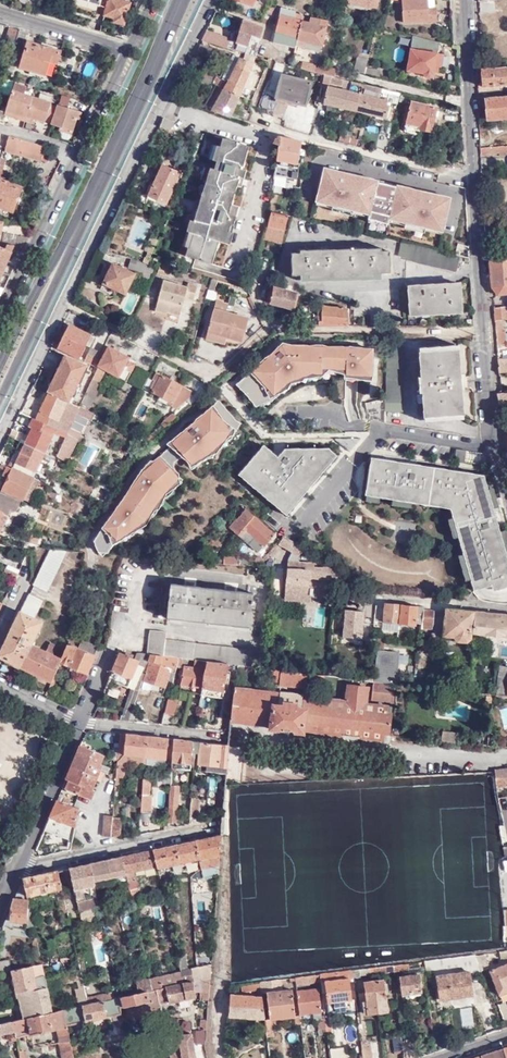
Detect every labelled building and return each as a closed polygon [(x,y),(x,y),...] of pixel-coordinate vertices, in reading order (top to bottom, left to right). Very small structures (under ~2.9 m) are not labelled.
[(104,16),(115,19),(114,22),(125,25),(132,3),(122,0),(109,0),(104,16)] [(253,9),(256,0),(227,0),(253,9)] [(346,5),(377,11),(379,0),(347,0),(346,5)] [(428,0),(404,0),(404,23),(436,22),(436,10),(435,10),(428,10),(428,0)] [(296,44),(302,20),(294,18),(295,13),(282,10),(273,41),(295,47),(296,44)] [(327,22),(303,16),(302,20),(296,44),(320,50),(327,22)] [(265,27),(244,20),(236,43),(249,47),(247,54),(256,57),(260,42),(265,27)] [(15,45),(19,30),(10,27),(5,42),(15,45)] [(205,29),(201,41),(226,50),(230,38),(205,29)] [(25,40),(27,32),(19,30),(15,45),(10,60),(17,62),(22,48),(21,48),(23,40),(25,40)] [(439,43),(411,36),(406,71),(434,75),(439,43)] [(20,68),(45,76),(49,62),(57,64),(61,51),(28,41),(20,68)] [(260,42),(256,57),(268,60),(272,46),(260,42)] [(200,44),(195,53),(219,61),(222,51),(200,44)] [(217,84),(208,106),(231,115),(253,63),(233,54),(222,78),(215,75),(212,82),(217,84)] [(363,72),(366,60),(357,58),(354,69),(363,72)] [(90,77),(93,65),(86,62),(82,75),(90,77)] [(302,62),(301,69),(314,72),(315,65),(302,62)] [(323,64),(321,73),(326,74),(333,76),(335,67),(323,64)] [(482,70),(483,87),(506,85),(506,68),(482,70)] [(326,74),(323,85),(329,87),(330,82),(341,85),(342,78),(333,76),(326,74)] [(312,83),(282,76),(277,98),(307,105),(312,83)] [(355,110),(362,83),(352,81),(349,91),(329,87),(325,103),(355,110)] [(399,99),(400,92),(362,83),(355,110),(387,117),(389,105),(386,104),(387,100),(379,98),(380,94),(399,99)] [(11,91),(24,95),(26,88),(14,84),(11,91)] [(59,127),(73,131),(77,119),(79,119),(81,112),(57,105),(56,107),(49,105),(50,103),(24,95),(11,91),(5,113),(18,116),(17,119),(25,122),(26,117),(34,120),(44,122),(45,120),(52,122),(51,124),(59,127)] [(486,98),(487,120),(506,118),(506,96),(486,98)] [(438,107),(411,101),(404,130),(417,133),(418,128),(432,132),(438,107)] [(231,115),(208,106),(206,108),(230,117),(231,115)] [(175,122),(164,119),(160,128),(171,132),(175,122)] [(302,142),(277,135),(273,143),(279,146),(274,174),(295,178),(302,142)] [(45,147),(8,136),(3,151),(40,161),(45,147)] [(239,177),(244,178),(246,170),(241,169),(248,146),(223,138),(220,146),(215,145),(211,159),(217,161),(215,169),(211,168),(195,221),(190,220),(187,231),(189,231),(185,246),(188,247),(186,255),(212,263),(219,240),(230,244),(233,233),(229,232),(231,224),(233,224),(235,215),(228,213),(232,202),(237,183),(239,177)] [(480,148),(480,156),(506,154),(506,146),(480,148)] [(1,159),(0,161),(0,177),(11,180),(13,174),(3,170),(6,160),(1,159)] [(180,171),(162,163),(144,203),(162,211),(180,171)] [(449,198),(324,168),(317,201),(369,214),(368,219),(388,223),(389,218),(442,231),(449,198)] [(0,177),(0,211),(1,207),(13,212),(21,188),(10,184),(11,180),(0,177)] [(228,213),(235,215),(239,204),(232,202),(228,213)] [(288,215),(269,211),(267,221),(264,230),(284,236),(288,215)] [(493,212),(484,213),(485,230),(494,229),(493,212)] [(9,223),(3,222),(2,223),(1,231),(5,232),(7,233),(9,223)] [(284,236),(264,230),(262,239),(282,244),(284,236)] [(9,245),(17,246),(19,246),(24,247),(29,237),(7,233),(5,232),(2,247),(4,248),(8,249),(9,245)] [(405,258),(409,244),(401,242),(398,256),(405,258)] [(460,256),(409,244),(405,258),(406,260),(455,272),(460,256)] [(4,273),(17,246),(9,245),(8,249),(4,248),(2,247),(0,246),(0,271),(4,273)] [(373,274),(381,273),(390,273),(390,251),(381,251),(381,249),(300,250),(300,253),(291,253),(292,275),(300,274),(309,274),(309,278),(319,278),(363,277),(373,277),(373,274)] [(491,290),(499,295),(506,295),(506,259),(489,260),(491,290)] [(152,276),(154,276),(155,274),(157,267),(131,260),(128,269),(143,273),(141,279),(151,282),(152,276)] [(124,293),(133,273),(111,263),(101,283),(124,293)] [(170,277),(172,270),(160,266),(158,273),(170,277)] [(187,287),(164,280),(155,310),(167,314),(167,311),(180,315),(185,298),(194,300),(198,286),(188,283),(187,287)] [(461,312),(460,284),(408,287),(410,315),(461,312)] [(297,293),(270,287),(266,302),(293,309),(297,293)] [(226,334),(225,339),(241,344),(248,319),(226,313),(227,304),(216,301),(208,330),(226,334)] [(313,313),(313,324),(347,325),(347,308),(322,305),(322,313),(313,313)] [(494,308),(495,320),(502,320),(506,319),(506,307),(494,308)] [(502,320),(495,320),(497,345),(506,344),(506,331),(502,331),(502,320)] [(89,336),(70,326),(58,348),(78,357),(89,336)] [(224,344),(225,339),(226,334),(208,330),(205,339),(224,344)] [(100,353),(93,368),(106,345),(105,344),(100,353)] [(106,345),(93,368),(96,369),(98,366),(102,368),(125,381),(135,363),(127,360),(128,357),(106,345)] [(282,347),(236,387),(256,409),(287,394),(290,386),(302,384),(303,382),(323,380),(328,374),(344,378),(343,381),(351,382),(372,385),(373,349),(282,347)] [(91,348),(82,363),(93,368),(100,353),(91,348)] [(403,348),(387,348),(384,411),(402,411),(403,348)] [(458,350),(418,352),(424,417),(462,414),(458,350)] [(65,358),(48,392),(68,402),(84,367),(65,358)] [(498,360),(499,374),(506,373),(506,359),(498,360)] [(95,380),(102,368),(98,366),(96,369),(97,370),(92,379),(95,380)] [(96,369),(93,368),(84,387),(88,389),(92,379),(91,378),(96,369)] [(195,392),(156,371),(152,379),(154,380),(150,387),(153,389),(151,392),(169,402),(167,404),(176,408),(195,392)] [(88,389),(79,407),(87,411),(102,384),(95,380),(92,379),(88,389)] [(48,392),(35,420),(55,430),(60,418),(63,419),(65,416),(72,420),(76,413),(79,407),(68,402),(48,392)] [(498,393),(501,413),(506,412),(506,393),(498,393)] [(165,447),(168,450),(179,460),(188,467),(190,472),(210,459),(216,457),(228,440),(233,440),(240,426),(218,403),(201,418),(181,436),(165,447)] [(84,417),(87,411),(79,407),(76,413),(84,417)] [(169,425),(177,417),(173,413),(165,421),(169,425)] [(31,429),(24,444),(25,444),(43,454),(55,430),(35,420),(32,419),(28,427),(31,429)] [(66,462),(79,437),(76,436),(79,432),(61,423),(58,429),(60,430),(58,433),(66,437),(56,457),(66,462)] [(43,454),(25,444),(15,463),(36,473),(43,459),(49,462),(51,458),(43,454)] [(168,450),(159,459),(177,476),(173,468),(174,462),(179,460),(168,450)] [(262,450),(238,478),(286,519),(335,460),(328,453),(284,453),(277,462),(262,450)] [(140,474),(92,543),(97,555),(107,555),(111,549),(146,529),(153,515),(159,512),(165,497),(180,487),(177,476),(159,459),(152,466),(148,465),(140,474)] [(370,461),(364,499),(450,513),(473,595),(491,590),(493,595),(506,591),(506,561),(483,479),(370,461)] [(49,485),(2,463),(1,467),(6,469),(4,475),(10,478),(4,490),(24,500),(32,482),(47,489),(49,485)] [(11,514),(13,515),(15,514),(21,502),(0,492),(0,532),(11,514)] [(83,515),(86,501),(77,498),(74,513),(83,515)] [(265,546),(274,536),(247,511),(237,522),(236,520),(229,528),(256,553),(264,545),(265,546)] [(278,534),(285,526),(274,515),(266,523),(278,534)] [(298,554),(302,548),(282,535),(277,542),(291,552),(287,559),(283,598),(308,601),(309,594),(311,595),(312,588),(310,588),(310,585),(307,585),(308,577),(320,578),(321,568),(312,567),(312,562),(297,561),(298,554)] [(68,552),(51,550),(34,585),(48,592),(68,552)] [(18,574),(19,571),(7,565),(5,568),(18,574)] [(16,577),(18,574),(5,568),(4,571),(16,577)] [(171,584),(167,618),(250,628),(253,593),(171,584)] [(59,662),(60,660),(52,656),(57,646),(49,643),(45,652),(31,646),(42,623),(34,619),(43,600),(30,594),(0,655),(0,659),(51,682),(59,662)] [(379,603),(378,622),(399,624),(401,605),(379,603)] [(401,605),(399,624),(419,626),(422,626),(424,611),(424,608),(401,605)] [(314,607),(313,624),(323,625),(324,608),(314,607)] [(473,612),(447,609),(444,637),(456,638),(459,640),(467,641),(470,639),(473,612)] [(424,611),(422,626),(433,627),(435,612),(424,611)] [(342,643),(362,643),(363,612),(342,612),(342,643)] [(475,612),(472,634),(506,637),(506,615),(475,612)] [(259,667),(261,651),(164,640),(165,632),(149,631),(147,654),(150,655),(179,658),(183,658),(195,660),(207,661),(229,664),(238,665),(259,667)] [(375,650),(383,650),(384,640),(376,639),(375,650)] [(86,674),(97,650),(98,647),(82,640),(79,647),(74,645),(66,645),(60,660),(59,662),(86,674)] [(375,650),(373,671),(373,681),(395,683),(398,652),(383,650),(375,650)] [(144,667),(146,667),(148,660),(150,655),(147,654),(137,653),(135,658),(120,653),(112,671),(130,679),(137,663),(144,667)] [(171,671),(175,672),(176,667),(179,658),(150,655),(148,660),(150,660),(145,681),(167,686),(171,671)] [(180,684),(201,687),(207,661),(195,660),(194,667),(184,665),(180,684)] [(201,687),(200,695),(223,698),(229,664),(207,661),(201,687)] [(133,689),(135,690),(144,667),(137,663),(130,679),(112,671),(108,679),(133,689)] [(238,665),(237,673),(264,677),(263,678),(281,679),(281,683),(304,685),(305,681),(319,683),(321,674),(259,667),(238,665)] [(500,671),(498,681),(467,678),(466,693),(491,695),(506,697),(506,672),(500,671)] [(394,702),(395,685),(372,683),(371,700),(394,702)] [(231,716),(230,721),(270,725),(270,729),(302,733),(303,729),(381,739),(383,732),(387,732),(389,714),(385,713),(385,706),(363,704),(365,687),(347,685),(345,702),(302,697),(300,708),(294,707),(294,703),(285,702),(284,706),(278,705),(280,694),(235,689),(231,716)] [(124,713),(130,716),(138,691),(135,690),(133,689),(129,699),(128,700),(124,713)] [(168,697),(163,714),(173,716),(177,699),(168,697)] [(124,763),(143,765),(143,757),(123,755),(125,734),(118,733),(116,761),(124,763)] [(440,741),(453,742),(454,734),(441,733),(440,741)] [(145,736),(125,734),(123,755),(143,757),(145,736)] [(145,736),(143,757),(165,760),(167,739),(145,736)] [(189,770),(190,753),(191,742),(173,739),(171,768),(189,770)] [(81,742),(62,787),(92,799),(95,791),(93,790),(103,765),(100,764),(104,755),(89,749),(90,745),(81,742)] [(225,773),(227,746),(199,742),(197,763),(218,765),(217,772),(225,773)] [(225,773),(225,781),(241,782),(244,747),(227,746),(225,773)] [(116,761),(114,791),(121,791),(124,763),(116,761)] [(218,765),(197,763),(196,770),(217,772),(218,765)] [(506,786),(506,769),(493,770),(495,787),(506,786)] [(142,777),(139,811),(150,812),(152,796),(149,796),(151,778),(142,777)] [(169,785),(167,824),(175,823),(178,786),(169,785)] [(504,796),(496,798),(506,846),(506,808),(504,796)] [(57,798),(44,829),(71,841),(76,809),(57,798)] [(190,798),(189,820),(198,818),(200,799),(190,798)] [(102,836),(111,837),(112,818),(112,815),(103,815),(102,836)] [(112,818),(111,837),(120,835),(121,819),(112,818)] [(221,834),(194,840),(194,841),(198,859),(199,869),(218,865),(221,834)] [(194,841),(153,850),(156,866),(156,868),(172,865),(173,871),(175,873),(177,873),(180,872),(181,870),(180,867),(183,866),(182,863),(198,859),(194,841)] [(153,850),(122,857),(126,874),(129,890),(137,888),(133,871),(156,866),(153,850)] [(122,857),(89,864),(95,890),(104,888),(102,879),(126,874),(122,857)] [(95,890),(89,864),(70,869),(78,912),(99,907),(95,890)] [(57,871),(22,879),(26,897),(61,889),(57,871)] [(26,897),(22,879),(6,918),(10,920),(9,927),(25,929),(25,927),(32,927),(26,897)] [(137,888),(129,890),(131,899),(139,897),(137,888)] [(66,912),(62,898),(57,899),(61,913),(66,912)] [(499,951),(504,965),(490,971),(499,994),(506,990),(506,950),(499,951)] [(474,954),(480,971),(490,968),(484,953),(474,954)] [(192,981),(189,968),(186,969),(183,954),(176,956),(182,984),(191,982),(192,982),(192,981)] [(469,972),(480,971),(474,954),(462,956),(463,966),(461,966),(462,972),(469,971),(469,972)] [(10,970),(8,960),(0,962),(0,972),(10,970)] [(408,970),(407,963),(393,965),(394,972),(408,970)] [(11,971),(15,993),(46,987),(44,980),(40,964),(10,970),(11,971)] [(210,978),(211,964),(199,966),(201,980),(210,978)] [(351,970),(319,974),(320,981),(324,981),(327,1003),(351,1000),(348,978),(352,977),(351,970)] [(472,995),(469,972),(469,971),(462,972),(436,976),(439,999),(472,995)] [(44,980),(46,987),(80,980),(79,973),(44,980)] [(150,991),(154,990),(181,984),(178,973),(148,979),(150,991)] [(295,986),(320,983),(320,981),(319,974),(294,977),(295,986)] [(401,995),(422,992),(420,975),(399,977),(401,995)] [(210,978),(201,980),(199,981),(197,999),(207,1000),(210,978)] [(260,981),(264,1019),(266,1037),(274,1037),(271,1020),(293,1017),(294,1025),(300,1024),(299,1016),(294,1016),(291,990),(282,991),(281,978),(260,981)] [(139,981),(142,993),(150,991),(148,979),(139,981)] [(367,1016),(387,1013),(384,980),(363,983),(367,1016)] [(228,1016),(262,1019),(259,981),(241,984),(242,991),(257,990),(258,997),(230,995),(228,1016)] [(191,982),(182,984),(181,984),(154,990),(157,1003),(166,1001),(166,1003),(194,997),(191,982)] [(15,993),(9,994),(10,1000),(18,999),(22,1018),(51,1012),(46,987),(15,993)] [(123,1015),(158,1007),(157,1003),(154,990),(150,991),(142,993),(119,997),(121,1006),(123,1015)] [(296,992),(299,1016),(319,1014),(317,990),(296,992)] [(88,1004),(112,999),(110,993),(86,998),(88,1004)] [(119,997),(117,998),(112,999),(88,1004),(85,1004),(62,1010),(65,1025),(119,1014),(117,1007),(121,1006),(119,997)] [(351,1000),(327,1003),(328,1011),(352,1008),(351,1000)] [(66,1031),(65,1025),(62,1010),(51,1012),(22,1018),(11,1021),(13,1033),(14,1037),(56,1028),(59,1041),(58,1041),(61,1057),(73,1057),(66,1031)] [(0,1023),(0,1035),(13,1033),(11,1021),(0,1023)] [(478,1026),(481,1033),(492,1029),(490,1022),(478,1026)] [(203,1030),(195,1031),(195,1044),(204,1044),(203,1030)] [(192,1035),(170,1037),(171,1057),(194,1057),(192,1035)] [(403,1052),(401,1040),(401,1037),(392,1037),(394,1053),(403,1052)] [(411,1039),(401,1040),(403,1052),(403,1057),(414,1057),(411,1039)] [(362,1057),(370,1057),(369,1043),(365,1044),(364,1041),(360,1041),(362,1057)] [(329,1057),(343,1057),(343,1047),(329,1048),(329,1057)] [(503,1048),(481,1055),(482,1057),(506,1057),(503,1048)]
